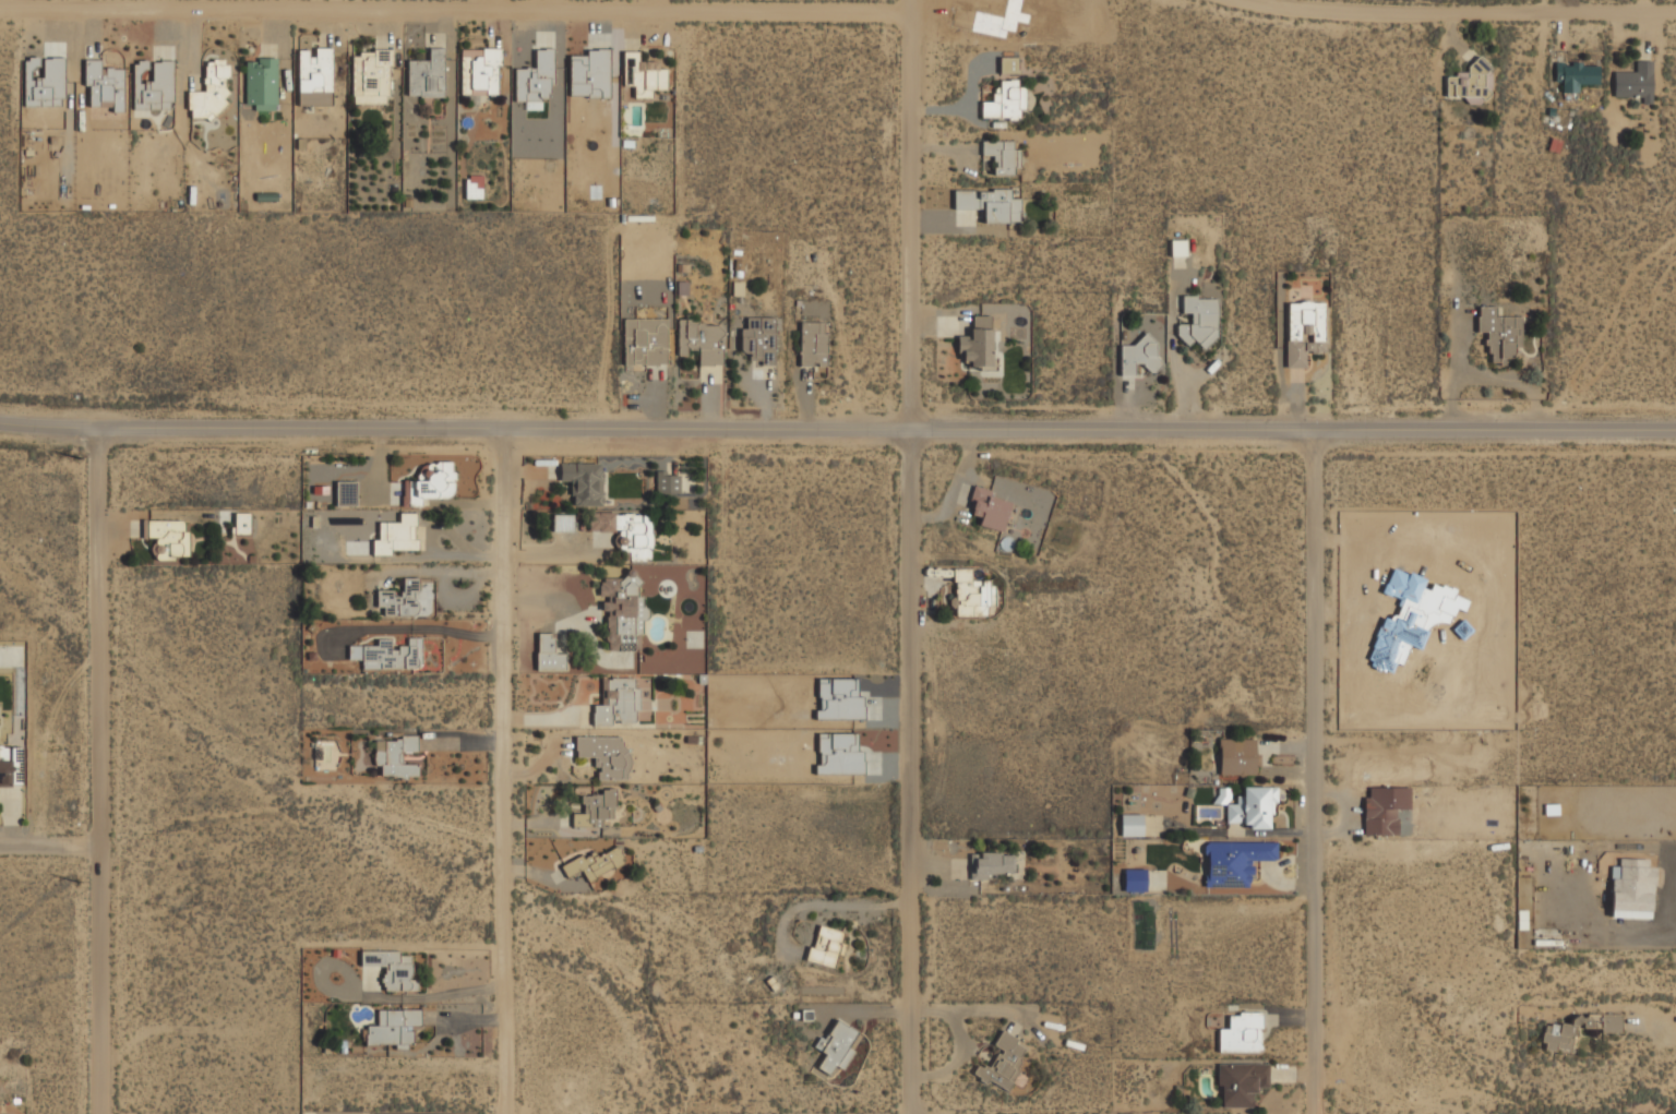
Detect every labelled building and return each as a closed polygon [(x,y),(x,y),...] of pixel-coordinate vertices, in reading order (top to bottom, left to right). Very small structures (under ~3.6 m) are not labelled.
[(331,49),(316,48),(315,57),(309,57),(309,51),(299,51),(298,106),(331,106),(331,49)] [(407,61),(407,97),(443,98),(444,49),(428,48),(428,61),(407,61)] [(460,50),(460,84),(470,84),(470,92),(486,92),(486,95),(498,95),(499,49),(480,49),(480,50),(460,50)] [(352,52),(352,104),(388,105),(388,67),(393,67),(393,52),(352,52)] [(651,99),(651,90),(666,90),(666,70),(658,70),(658,62),(638,62),(638,52),(623,52),(623,87),(634,87),(634,99),(651,99)] [(63,58),(43,58),(43,77),(39,77),(39,59),(24,59),(24,107),(63,107),(63,58)] [(246,62),(245,109),(276,110),(278,58),(258,58),(258,62),(246,62)] [(123,69),(100,68),(100,61),(85,60),(84,87),(89,87),(89,107),(113,108),(113,113),(122,113),(123,69)] [(1445,77),(1445,98),(1465,98),(1465,102),(1488,102),(1488,60),(1467,60),(1467,73),(1454,73),(1454,77),(1445,77)] [(204,92),(188,92),(188,116),(225,116),(226,78),(227,78),(227,61),(204,61),(204,92)] [(1613,97),(1642,97),(1642,104),(1652,104),(1651,61),(1635,61),(1635,72),(1613,72),(1613,97)] [(1598,66),(1582,66),(1582,64),(1555,64),(1555,82),(1561,82),(1561,93),(1578,93),(1578,85),(1598,85),(1598,66)] [(1025,88),(1017,88),(1017,81),(1000,80),(999,91),(992,91),(991,103),(981,102),(981,119),(1019,119),(1019,110),(1024,110),(1025,88)] [(1013,141),(982,142),(982,157),(993,156),(993,176),(1018,175),(1017,150),(1013,150),(1013,141)] [(483,199),(482,177),(466,177),(466,199),(483,199)] [(953,191),(953,210),(983,209),(983,223),(1019,223),(1019,199),(1010,199),(1010,190),(953,191)] [(1187,257),(1186,240),(1170,241),(1171,257),(1187,257)] [(1218,298),(1182,297),(1181,314),(1191,314),(1191,325),(1176,324),(1176,344),(1208,344),(1208,339),(1217,339),(1218,298)] [(1324,303),(1287,302),(1286,368),(1306,368),(1306,353),(1324,353),(1324,303)] [(1521,317),(1495,317),(1495,307),(1477,307),(1477,332),(1488,332),(1487,364),(1505,364),(1505,359),(1514,359),(1514,348),(1521,348),(1521,317)] [(991,367),(992,317),(972,316),(971,336),(957,336),(957,354),(963,354),(963,362),(970,362),(970,367),(991,367)] [(775,319),(746,318),(746,329),(741,329),(740,353),(749,353),(749,361),(762,361),(762,366),(774,366),(775,319)] [(667,365),(666,319),(623,320),(624,372),(642,372),(642,366),(667,365)] [(722,366),(722,348),(719,348),(719,323),(677,323),(677,356),(687,356),(687,350),(699,350),(699,366),(722,366)] [(800,366),(825,367),(826,323),(801,323),(800,366)] [(1120,376),(1134,375),(1134,364),(1146,364),(1146,369),(1157,369),(1156,341),(1119,342),(1120,376)] [(403,481),(403,507),(422,507),(422,498),(454,499),(455,464),(424,463),(423,482),(403,481)] [(571,506),(601,506),(601,464),(559,464),(559,484),(571,484),(571,506)] [(657,493),(679,493),(679,472),(657,472),(657,493)] [(335,506),(356,506),(356,481),(335,481),(335,506)] [(982,515),(979,526),(1002,532),(1011,500),(973,489),(967,511),(982,515)] [(627,561),(651,562),(651,514),(588,513),(588,532),(618,534),(618,552),(627,552),(627,561)] [(250,536),(251,514),(234,514),(234,536),(250,536)] [(417,514),(399,514),(399,524),(382,524),(382,538),(372,538),(372,556),(394,558),(394,551),(416,551),(417,514)] [(188,561),(189,522),(142,520),(142,540),(154,540),(153,561),(188,561)] [(972,619),(972,608),(982,608),(982,586),(971,586),(971,570),(953,570),(954,619),(972,619)] [(378,591),(378,616),(418,616),(418,578),(402,578),(402,591),(378,591)] [(607,651),(636,651),(636,635),(642,635),(642,578),(600,578),(600,612),(607,612),(607,651)] [(566,672),(566,654),(554,654),(554,634),(537,634),(537,672),(566,672)] [(417,670),(417,639),(407,639),(407,647),(393,647),(393,639),(376,639),(376,648),(361,648),(361,670),(417,670)] [(592,727),(613,727),(613,722),(638,722),(638,690),(635,690),(635,679),(602,679),(602,706),(592,706),(592,727)] [(630,781),(630,748),(621,748),(621,738),(576,736),(575,758),(597,758),(597,780),(630,781)] [(418,739),(374,738),(374,767),(382,767),(381,779),(418,779),(418,765),(402,765),(402,754),(418,754),(418,739)] [(1219,777),(1257,777),(1257,740),(1219,740),(1219,777)] [(10,748),(10,760),(0,760),(0,787),(22,787),(22,748),(10,748)] [(1225,804),(1226,828),(1274,828),(1273,788),(1237,789),(1237,804),(1225,804)] [(1364,837),(1398,837),(1398,812),(1411,812),(1410,789),(1364,789),(1364,837)] [(573,828),(603,828),(603,819),(615,819),(614,792),(583,793),(583,815),(573,815),(573,828)] [(1121,838),(1144,838),(1144,815),(1121,815),(1121,838)] [(1206,889),(1253,889),(1254,862),(1277,863),(1277,843),(1207,842),(1206,889)] [(566,878),(582,872),(588,884),(626,865),(615,843),(562,870),(566,878)] [(970,854),(970,879),(1013,879),(1013,854),(970,854)] [(1655,862),(1619,861),(1618,867),(1611,867),(1609,918),(1653,919),(1655,862)] [(1146,893),(1146,870),(1124,870),(1124,893),(1146,893)] [(806,961),(834,970),(845,934),(818,925),(806,961)] [(361,968),(383,968),(383,992),(412,992),(411,953),(361,953),(361,968)] [(376,1010),(376,1027),(366,1027),(366,1047),(410,1047),(410,1028),(420,1028),(420,1010),(376,1010)] [(1218,1054),(1261,1054),(1261,1014),(1230,1014),(1230,1030),(1218,1030),(1218,1054)] [(1621,1031),(1621,1016),(1572,1015),(1572,1026),(1544,1025),(1543,1051),(1572,1052),(1573,1031),(1621,1031)] [(857,1031),(834,1019),(818,1051),(825,1054),(817,1069),(829,1076),(834,1067),(845,1071),(854,1052),(848,1049),(857,1031)] [(1005,1093),(1030,1047),(1002,1032),(993,1046),(1001,1051),(990,1070),(979,1064),(972,1076),(1005,1093)] [(1269,1065),(1219,1065),(1219,1109),(1256,1109),(1256,1090),(1268,1090),(1269,1065)]
